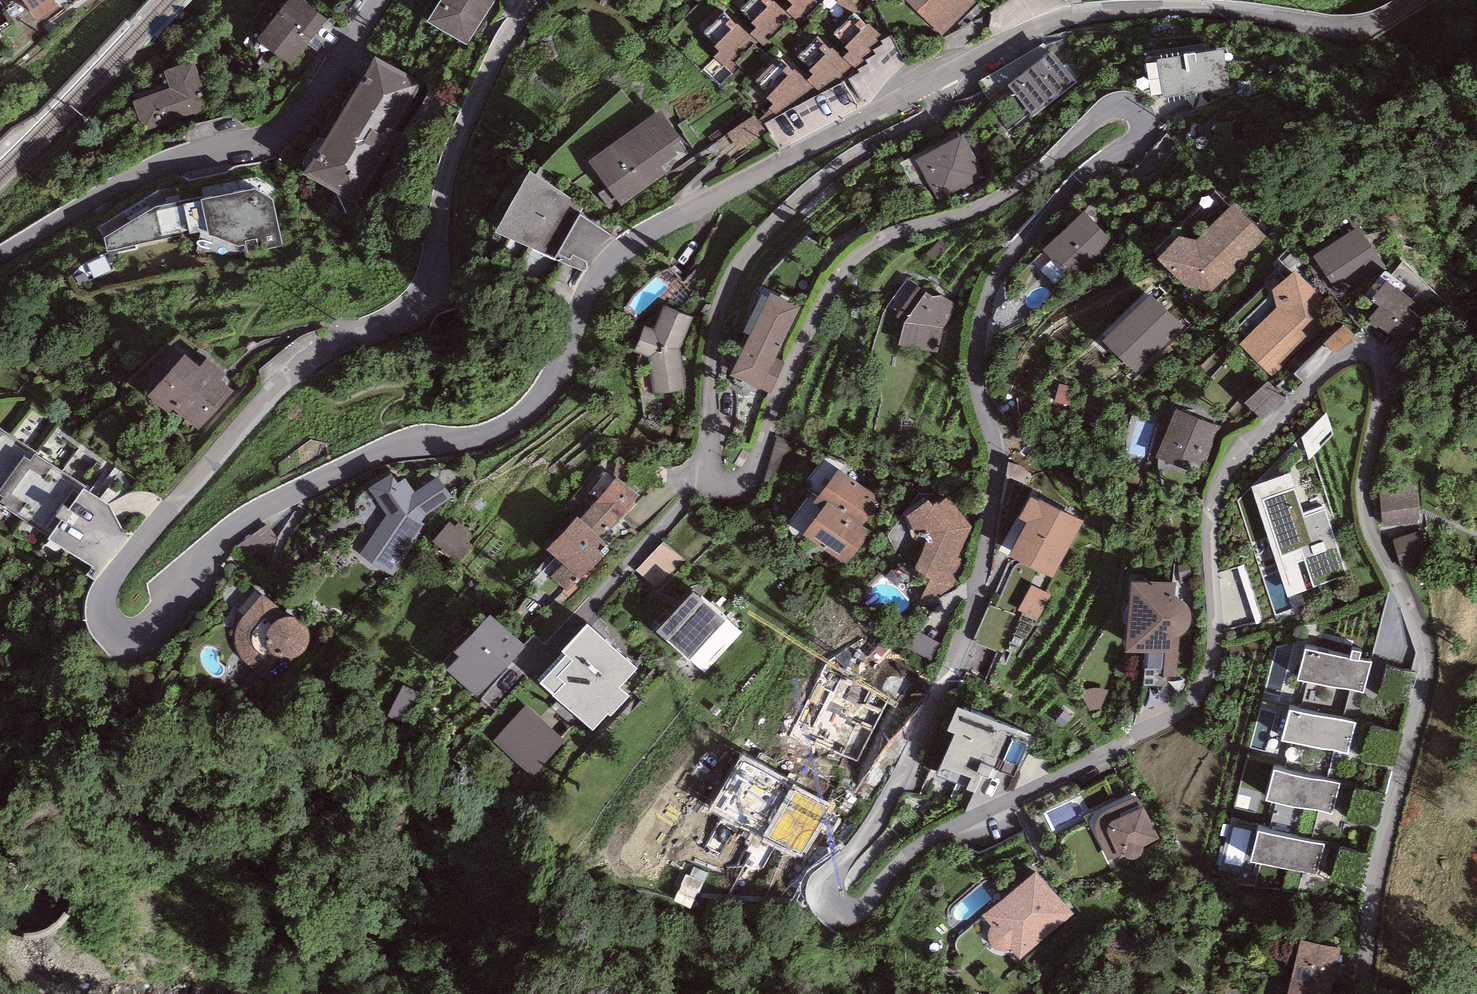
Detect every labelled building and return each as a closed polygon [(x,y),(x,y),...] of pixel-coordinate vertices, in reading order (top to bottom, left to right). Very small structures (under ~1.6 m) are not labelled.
[(37,22),(68,0),(23,0),(37,22)] [(301,0),(289,0),(259,40),(291,65),(326,19),(301,0)] [(428,21),(467,45),(495,0),(441,0),(428,21)] [(771,0),(749,0),(740,10),(752,22),(751,23),(756,27),(750,34),(762,46),(764,47),(793,18),(786,11),(774,0),(773,0),(772,1),(771,0)] [(787,1),(792,5),(786,11),(793,18),(800,25),(824,0),(788,0),(787,1)] [(942,35),(976,1),(975,0),(906,0),(942,35)] [(703,32),(716,45),(714,47),(719,51),(714,57),(734,76),(762,46),(750,34),(738,23),(736,25),(723,12),(703,32)] [(868,24),(865,25),(854,13),(833,33),(847,45),(845,47),(849,51),(843,58),(858,69),(868,64),(866,60),(876,55),(874,49),(883,45),(881,40),(884,39),(868,24)] [(818,36),(797,57),(810,70),(808,71),(813,75),(807,80),(821,93),(849,79),(860,73),(858,69),(843,58),(832,47),(830,49),(818,36)] [(860,73),(849,79),(863,100),(871,96),(880,85),(887,77),(893,71),(895,67),(904,60),(891,36),(884,39),(881,40),(883,45),(874,49),(876,55),(866,60),(868,64),(858,69),(860,73)] [(1223,48),(1157,59),(1164,99),(1230,88),(1223,48)] [(1077,83),(1052,50),(1007,84),(1033,117),(1077,83)] [(422,84),(376,56),(304,172),(357,205),(400,135),(393,131),(422,84)] [(793,71),(779,59),(755,82),(769,96),(766,99),(773,104),(769,108),(778,116),(821,93),(807,80),(794,69),(793,71)] [(194,61),(165,72),(170,88),(131,102),(143,135),(212,111),(194,61)] [(660,111),(589,159),(621,207),(693,159),(660,111)] [(737,129),(746,148),(768,139),(759,119),(737,129)] [(962,133),(915,160),(938,200),(985,174),(962,133)] [(584,207),(529,171),(494,232),(584,270),(611,237),(579,214),(584,207)] [(161,204),(100,233),(109,250),(188,235),(233,248),(242,247),(246,259),(283,249),(275,201),(251,189),(161,204)] [(1269,238),(1233,202),(1195,240),(1179,236),(1157,257),(1185,286),(1215,293),(1269,238)] [(1117,245),(1084,211),(1043,250),(1075,285),(1117,245)] [(1358,226),(1313,256),(1338,295),(1384,265),(1358,226)] [(1276,308),(1239,343),(1274,377),(1337,315),(1295,269),(1272,291),(1276,308)] [(888,311),(901,320),(923,290),(909,281),(888,311)] [(1414,303),(1385,282),(1371,301),(1379,307),(1369,320),(1390,335),(1414,303)] [(1183,328),(1145,291),(1102,336),(1106,339),(1102,343),(1136,376),(1183,328)] [(800,307),(770,293),(730,376),(770,395),(785,362),(776,358),(800,307)] [(932,297),(926,293),(904,323),(898,345),(937,352),(943,331),(954,302),(941,295),(932,297)] [(693,317),(663,306),(654,329),(645,326),(634,353),(648,357),(653,394),(685,388),(680,348),(693,317)] [(242,378),(197,347),(162,397),(206,428),(242,378)] [(1267,372),(1244,393),(1263,415),(1287,394),(1267,372)] [(1220,427),(1176,410),(1157,457),(1201,474),(1220,427)] [(1324,410),(1299,434),(1315,451),(1340,427),(1324,410)] [(0,426),(0,501),(90,564),(126,514),(0,426)] [(881,500),(837,469),(813,503),(822,509),(828,501),(863,526),(881,500)] [(638,497),(608,470),(589,490),(598,499),(580,519),(577,516),(546,548),(563,564),(552,576),(570,593),(612,548),(600,537),(638,497)] [(392,473),(368,488),(387,514),(360,555),(392,578),(425,524),(421,521),(427,514),(452,498),(438,478),(415,491),(406,478),(397,482),(392,473)] [(1291,473),(1252,487),(1288,597),(1347,575),(1325,507),(1304,514),(1291,473)] [(1416,486),(1378,489),(1381,526),(1419,524),(1416,486)] [(928,500),(907,516),(914,532),(927,539),(914,570),(931,580),(919,602),(928,605),(937,595),(942,599),(959,584),(954,574),(961,560),(959,556),(973,527),(947,497),(939,505),(937,502),(932,506),(928,500)] [(1083,521),(1040,499),(1038,502),(1030,497),(1019,519),(1027,523),(1009,556),(1053,579),(1083,521)] [(870,531),(863,526),(828,501),(822,509),(803,536),(845,566),(870,531)] [(456,526),(449,521),(433,540),(461,563),(474,547),(468,542),(473,535),(459,523),(456,526)] [(1420,531),(1391,540),(1401,570),(1430,561),(1420,531)] [(687,563),(663,540),(636,569),(659,591),(687,563)] [(1175,583),(1130,582),(1127,652),(1149,653),(1148,668),(1144,668),(1143,687),(1168,686),(1168,677),(1177,677),(1178,638),(1182,637),(1186,633),(1190,627),(1192,622),(1191,616),(1190,609),(1187,605),(1182,600),(1174,595),(1175,583)] [(1051,595),(1031,585),(1018,610),(1038,620),(1051,595)] [(741,633),(694,591),(657,632),(705,674),(741,633)] [(288,616),(262,595),(243,617),(237,623),(237,625),(235,631),(234,639),(236,649),(240,656),(244,662),(253,670),(262,675),(280,684),(293,658),(297,656),(301,655),(305,652),(307,647),(308,643),(308,637),(308,632),(306,627),(303,622),(300,620),(296,618),(293,617),(288,616)] [(1015,615),(989,603),(972,642),(997,654),(1015,615)] [(525,647),(489,614),(454,652),(459,656),(447,669),(478,698),(525,647)] [(636,669),(586,624),(562,651),(567,655),(540,684),(592,730),(608,713),(611,716),(629,696),(619,687),(636,669)] [(942,645),(917,631),(908,648),(933,662),(942,645)] [(888,698),(856,684),(859,677),(884,655),(863,638),(827,659),(821,667),(791,731),(859,762),(888,698)] [(1370,665),(1304,650),(1298,679),(1364,694),(1370,665)] [(1079,692),(1090,711),(1103,709),(1113,691),(1109,690),(1106,689),(1103,688),(1099,688),(1096,688),(1093,688),(1088,689),(1083,690),(1079,692)] [(566,743),(526,706),(494,741),(534,777),(566,743)] [(1031,736),(958,707),(948,732),(954,734),(937,776),(967,788),(966,791),(974,794),(981,776),(988,778),(992,768),(1014,777),(1031,736)] [(1355,725),(1289,710),(1283,739),(1349,754),(1355,725)] [(1072,717),(1064,711),(1056,720),(1064,727),(1072,717)] [(832,803),(740,755),(710,812),(762,838),(761,840),(802,861),(832,803)] [(1340,785),(1274,770),(1267,800),(1334,814),(1340,785)] [(1134,792),(1082,815),(1114,872),(1162,841),(1134,792)] [(1323,847),(1257,833),(1251,862),(1317,877),(1323,847)] [(1037,869),(977,919),(1015,964),(1075,915),(1037,869)] [(1300,942),(1289,993),(1332,993),(1340,949),(1300,942)]
